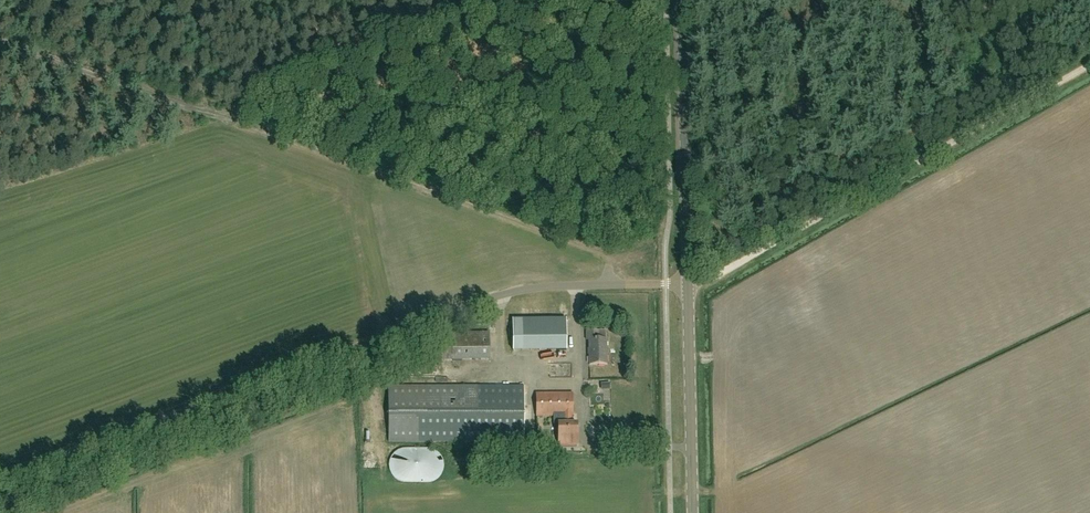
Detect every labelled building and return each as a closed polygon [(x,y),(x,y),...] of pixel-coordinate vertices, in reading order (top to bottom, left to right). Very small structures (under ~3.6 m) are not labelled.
[(485,234),(492,255),(504,251),(496,230),(485,234)] [(566,350),(566,319),(512,320),(512,351),(566,350)] [(606,330),(586,331),(586,340),(588,340),(589,365),(606,365),(606,330)] [(488,333),(441,334),(441,361),(488,360),(488,333)] [(557,371),(558,379),(572,378),(571,370),(557,371)] [(524,386),(477,386),(388,386),(388,442),(418,442),(524,442),(524,386)] [(572,394),(537,394),(537,416),(553,416),(553,424),(558,424),(558,445),(576,445),(576,444),(576,436),(576,424),(571,424),(570,416),(572,416),(572,394)] [(428,449),(403,449),(397,451),(394,454),(391,457),(389,462),(389,467),(389,470),(392,475),(394,478),(399,481),(403,482),(429,483),(435,481),(439,477),(442,472),(443,466),(442,460),(439,456),(436,452),(432,450),(428,449)]
